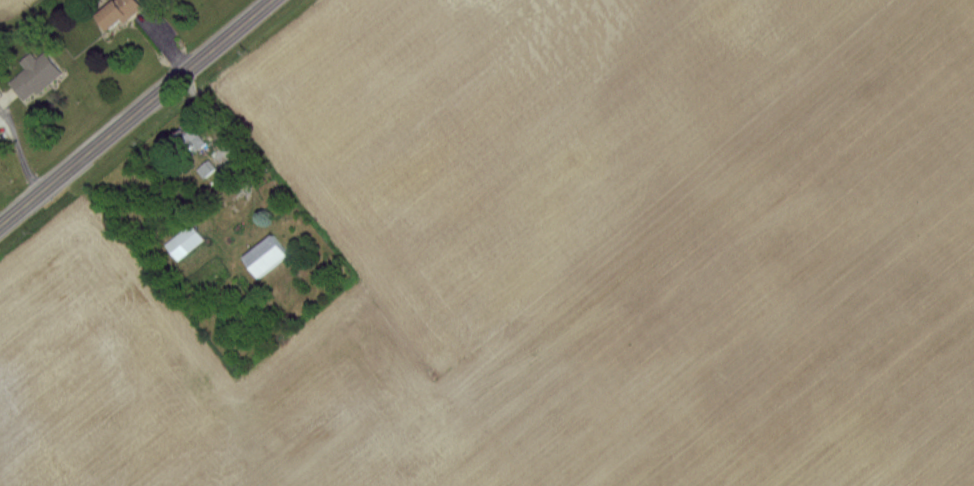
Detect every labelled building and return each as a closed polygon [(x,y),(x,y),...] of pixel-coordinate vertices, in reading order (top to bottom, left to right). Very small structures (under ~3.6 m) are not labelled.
[(149,7),(144,0),(122,0),(104,15),(119,32),(149,7)] [(70,73),(53,52),(42,60),(38,55),(27,63),(32,69),(15,82),(32,104),(70,73)] [(185,130),(206,150),(215,141),(194,121),(185,130)] [(211,163),(203,169),(209,178),(217,172),(211,163)] [(170,245),(183,261),(210,239),(197,223),(170,245)] [(262,275),(297,263),(289,239),(254,251),(262,275)]
